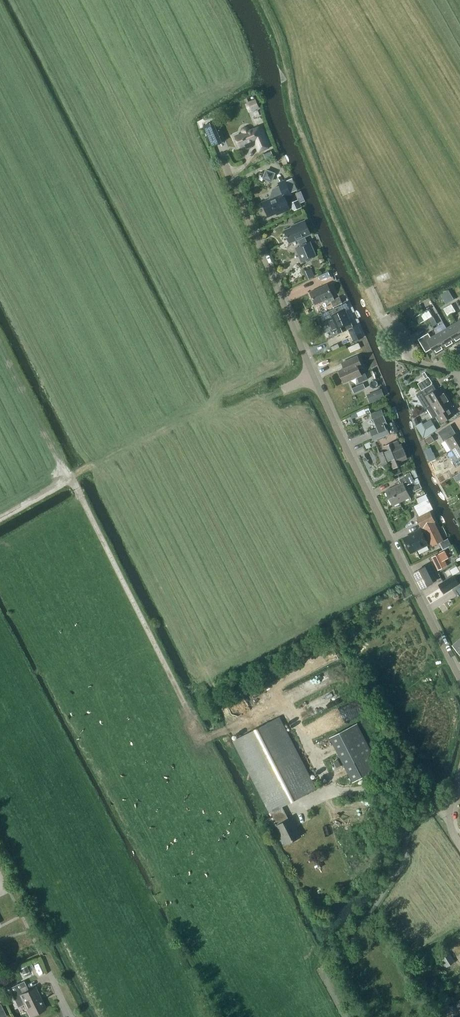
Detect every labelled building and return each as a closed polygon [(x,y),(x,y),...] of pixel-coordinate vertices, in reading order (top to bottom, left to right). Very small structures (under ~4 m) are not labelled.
[(249,110),(251,112),(257,109),(254,100),(247,103),(247,106),(247,108),(249,110)] [(204,125),(212,146),(222,142),(213,121),(204,125)] [(250,129),(249,127),(248,126),(246,126),(245,126),(244,127),(243,128),(242,130),(242,132),(243,133),(236,136),(241,147),(246,145),(247,148),(256,144),(259,151),(269,147),(261,126),(251,130),(250,129)] [(272,182),(276,172),(266,169),(262,178),(272,182)] [(279,192),(272,191),(270,198),(263,201),(269,215),(276,212),(277,214),(291,208),(286,197),(292,194),(287,183),(280,186),(281,188),(279,189),(279,192)] [(298,199),(290,203),(293,211),(302,207),(298,199)] [(290,242),(297,239),(300,246),(297,247),(303,260),(316,254),(310,241),(308,242),(305,236),(310,233),(304,221),(285,230),(290,242)] [(304,272),(307,279),(315,276),(311,268),(304,272)] [(328,284),(310,292),(316,305),(334,297),(328,284)] [(446,305),(451,302),(449,298),(453,296),(449,290),(441,294),(446,305)] [(340,297),(331,301),(334,307),(343,303),(340,297)] [(347,302),(321,314),(321,315),(322,314),(324,320),(328,318),(334,331),(338,330),(339,333),(347,330),(347,329),(348,329),(353,326),(352,323),(346,310),(350,308),(347,302)] [(452,304),(448,306),(452,313),(456,311),(452,304)] [(452,313),(448,306),(444,309),(448,316),(452,313)] [(428,309),(424,311),(428,318),(432,316),(428,309)] [(424,311),(420,314),(415,316),(420,323),(428,318),(424,311)] [(447,328),(455,343),(459,340),(459,328),(457,322),(447,328)] [(434,329),(437,334),(446,348),(455,343),(447,328),(444,323),(434,329)] [(353,326),(348,329),(354,341),(363,337),(363,336),(358,325),(358,324),(353,326)] [(446,348),(437,334),(431,337),(428,333),(418,339),(426,352),(432,348),(435,354),(446,348)] [(359,344),(349,348),(351,353),(361,348),(359,344)] [(365,373),(362,374),(359,368),(363,367),(358,356),(342,363),(344,369),(339,371),(344,383),(357,377),(359,383),(368,379),(365,373)] [(364,382),(352,386),(354,392),(366,388),(364,382)] [(447,396),(441,386),(436,389),(433,384),(417,393),(426,409),(427,408),(447,396)] [(366,395),(370,403),(385,397),(381,388),(366,395)] [(433,417),(436,416),(439,422),(451,414),(448,409),(453,406),(447,396),(427,408),(433,417)] [(387,421),(389,420),(386,410),(373,416),(378,428),(371,431),(375,440),(395,432),(391,423),(388,424),(387,421)] [(422,421),(416,425),(424,438),(437,429),(433,423),(426,428),(422,421)] [(451,449),(459,444),(459,430),(456,433),(452,428),(440,436),(444,441),(446,440),(451,449)] [(425,438),(429,444),(435,441),(431,435),(425,438)] [(384,446),(386,450),(382,452),(380,455),(382,460),(386,462),(390,460),(393,468),(403,464),(402,460),(407,458),(401,444),(399,445),(397,440),(384,446)] [(455,455),(452,456),(453,457),(452,458),(457,467),(459,465),(459,444),(451,449),(455,455)] [(432,447),(424,450),(428,462),(436,459),(432,447)] [(440,474),(444,481),(451,476),(447,469),(440,474)] [(410,471),(399,477),(401,482),(386,490),(393,505),(410,497),(407,489),(412,486),(415,490),(422,487),(418,478),(414,479),(410,471)] [(422,528),(423,527),(432,546),(444,540),(434,522),(435,521),(430,510),(417,517),(422,528)] [(418,533),(417,531),(404,538),(411,553),(428,544),(422,531),(418,533)] [(432,558),(438,569),(446,565),(441,554),(432,558)] [(429,564),(415,571),(424,589),(438,582),(429,564)] [(444,592),(459,583),(459,582),(459,573),(455,576),(454,574),(439,583),(444,592)] [(356,610),(348,614),(350,619),(358,616),(356,610)] [(315,680),(319,689),(333,683),(329,674),(315,680)] [(350,685),(301,704),(306,716),(355,697),(350,685)] [(270,812),(263,816),(270,828),(277,824),(277,825),(276,826),(286,844),(299,837),(296,831),(298,830),(292,818),(289,819),(282,806),(316,788),(280,717),(234,740),(270,812)] [(330,737),(353,782),(380,768),(357,723),(330,737)] [(353,815),(340,819),(343,828),(356,825),(353,815)] [(440,957),(447,967),(455,962),(449,951),(440,957)] [(27,965),(21,968),(23,974),(30,971),(27,965)] [(9,988),(11,992),(18,1007),(24,1004),(29,1015),(45,1008),(35,987),(28,991),(23,981),(9,988)]
